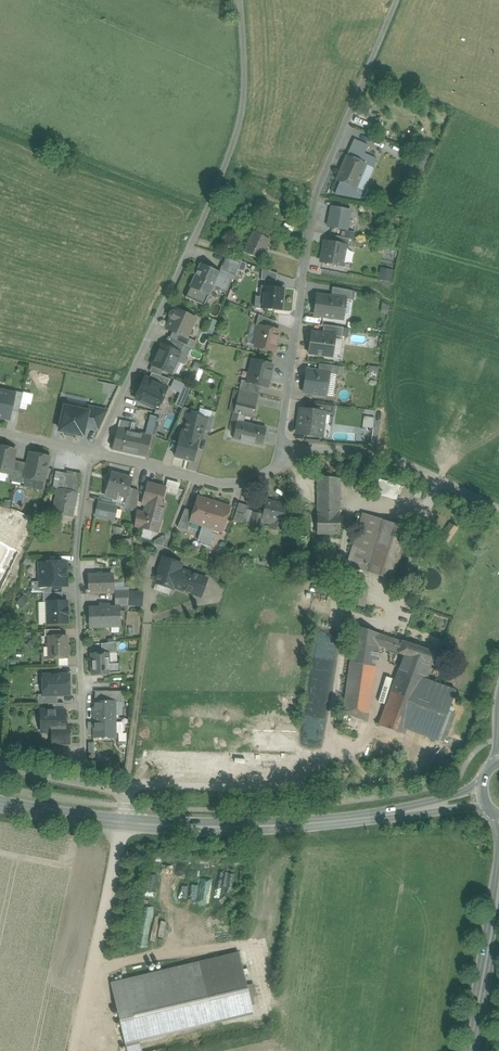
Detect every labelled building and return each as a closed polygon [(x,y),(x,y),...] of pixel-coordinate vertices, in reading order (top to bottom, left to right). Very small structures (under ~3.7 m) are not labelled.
[(364,154),(368,146),(354,140),(347,156),(361,162),(364,154)] [(373,167),(376,159),(364,154),(361,162),(366,164),(373,167)] [(347,156),(338,179),(357,187),(366,164),(361,162),(347,156)] [(331,206),(328,226),(347,229),(350,209),(331,206)] [(340,230),(339,236),(353,239),(354,233),(340,230)] [(246,252),(261,259),(270,238),(255,232),(246,252)] [(331,236),(330,241),(348,244),(349,239),(331,236)] [(325,242),(322,260),(342,263),(345,245),(325,242)] [(200,263),(191,286),(211,294),(220,271),(200,263)] [(263,269),(261,280),(276,281),(277,273),(263,269)] [(393,271),(381,269),(380,280),(392,282),(393,271)] [(263,307),(284,309),(286,287),(265,284),(263,307)] [(319,295),(316,315),(344,319),(347,299),(319,295)] [(175,309),(167,329),(189,337),(197,317),(175,309)] [(260,324),(255,348),(277,352),(282,329),(260,324)] [(314,331),(311,353),(332,357),(336,335),(314,331)] [(163,343),(152,364),(172,373),(182,352),(163,343)] [(253,358),(247,382),(269,387),(275,364),(253,358)] [(308,371),(304,392),(327,396),(331,375),(308,371)] [(145,378),(136,398),(158,408),(167,388),(145,378)] [(181,392),(184,383),(173,379),(170,388),(181,392)] [(242,382),(240,391),(257,395),(259,386),(242,382)] [(0,390),(0,418),(10,420),(12,410),(16,393),(0,390)] [(240,391),(235,413),(252,417),(257,395),(240,391)] [(12,410),(19,411),(22,394),(16,393),(12,410)] [(65,406),(59,430),(83,436),(88,412),(65,406)] [(300,408),(297,433),(322,437),(326,411),(300,408)] [(206,419),(188,414),(185,425),(184,432),(183,435),(200,439),(201,440),(206,419)] [(364,416),(363,426),(374,427),(375,416),(364,416)] [(267,427),(238,421),(233,440),(263,446),(267,427)] [(120,427),(115,450),(145,456),(150,434),(120,427)] [(430,427),(427,432),(449,447),(452,441),(430,427)] [(200,439),(183,435),(184,432),(181,431),(174,456),(194,461),(200,439)] [(0,446),(0,472),(11,474),(16,449),(0,446)] [(50,457),(31,453),(25,477),(45,482),(50,457)] [(132,476),(114,471),(108,494),(126,499),(132,476)] [(340,514),(341,479),(319,478),(318,514),(340,514)] [(396,500),(401,485),(379,479),(375,494),(396,500)] [(166,487),(149,482),(142,507),(159,512),(166,487)] [(78,492),(57,488),(52,514),(73,518),(78,492)] [(232,505),(199,495),(191,521),(224,531),(232,505)] [(292,505),(268,499),(261,521),(285,528),(292,505)] [(117,507),(97,503),(94,516),(114,521),(117,507)] [(5,535),(1,544),(19,552),(35,520),(17,511),(4,535),(5,535)] [(339,535),(340,514),(318,514),(317,535),(339,535)] [(409,528),(363,514),(347,566),(393,580),(409,528)] [(449,523),(440,537),(449,543),(458,529),(449,523)] [(158,534),(156,543),(163,545),(166,536),(158,534)] [(0,546),(0,592),(19,552),(1,544),(0,546)] [(172,589),(173,589),(174,587),(185,591),(189,580),(191,581),(194,574),(180,569),(182,564),(164,558),(158,574),(156,574),(154,580),(155,580),(155,582),(156,583),(172,589)] [(39,588),(69,587),(68,561),(38,562),(39,588)] [(89,574),(90,594),(113,594),(113,574),(89,574)] [(185,591),(201,597),(207,579),(194,574),(191,581),(189,580),(185,591)] [(169,596),(172,589),(156,583),(153,590),(169,596)] [(116,604),(142,605),(143,590),(125,589),(125,584),(117,584),(116,604)] [(364,606),(368,587),(353,584),(348,604),(364,606)] [(48,624),(70,623),(69,601),(48,601),(48,624)] [(91,607),(91,627),(120,627),(119,606),(91,607)] [(374,677),(378,646),(380,634),(355,625),(349,673),(374,677)] [(399,653),(403,642),(388,637),(380,634),(378,646),(386,648),(399,653)] [(50,658),(68,658),(67,636),(49,636),(50,658)] [(399,653),(404,654),(431,664),(435,665),(438,654),(403,642),(399,653)] [(92,654),(92,675),(110,675),(109,653),(92,654)] [(431,664),(404,654),(399,670),(425,680),(426,679),(431,664)] [(425,680),(399,670),(379,725),(405,735),(407,729),(425,680)] [(374,677),(349,673),(343,713),(368,721),(374,677)] [(43,675),(43,695),(69,694),(69,674),(43,675)] [(425,680),(407,729),(437,741),(456,690),(426,679),(425,680)] [(94,702),(95,737),(116,737),(115,701),(94,702)] [(40,711),(41,732),(52,732),(53,744),(70,744),(69,725),(65,725),(65,710),(40,711)] [(222,890),(227,877),(222,875),(217,889),(222,890)] [(188,879),(187,902),(198,902),(199,879),(188,879)] [(247,988),(238,953),(111,983),(124,1035),(213,1014),(251,1005),(249,998),(247,988)] [(254,986),(247,988),(249,998),(256,996),(254,986)] [(253,1014),(251,1005),(213,1014),(215,1023),(253,1014)] [(139,1041),(215,1023),(213,1014),(124,1035),(126,1044),(139,1041)] [(126,1044),(127,1050),(141,1050),(139,1041),(126,1044)]
